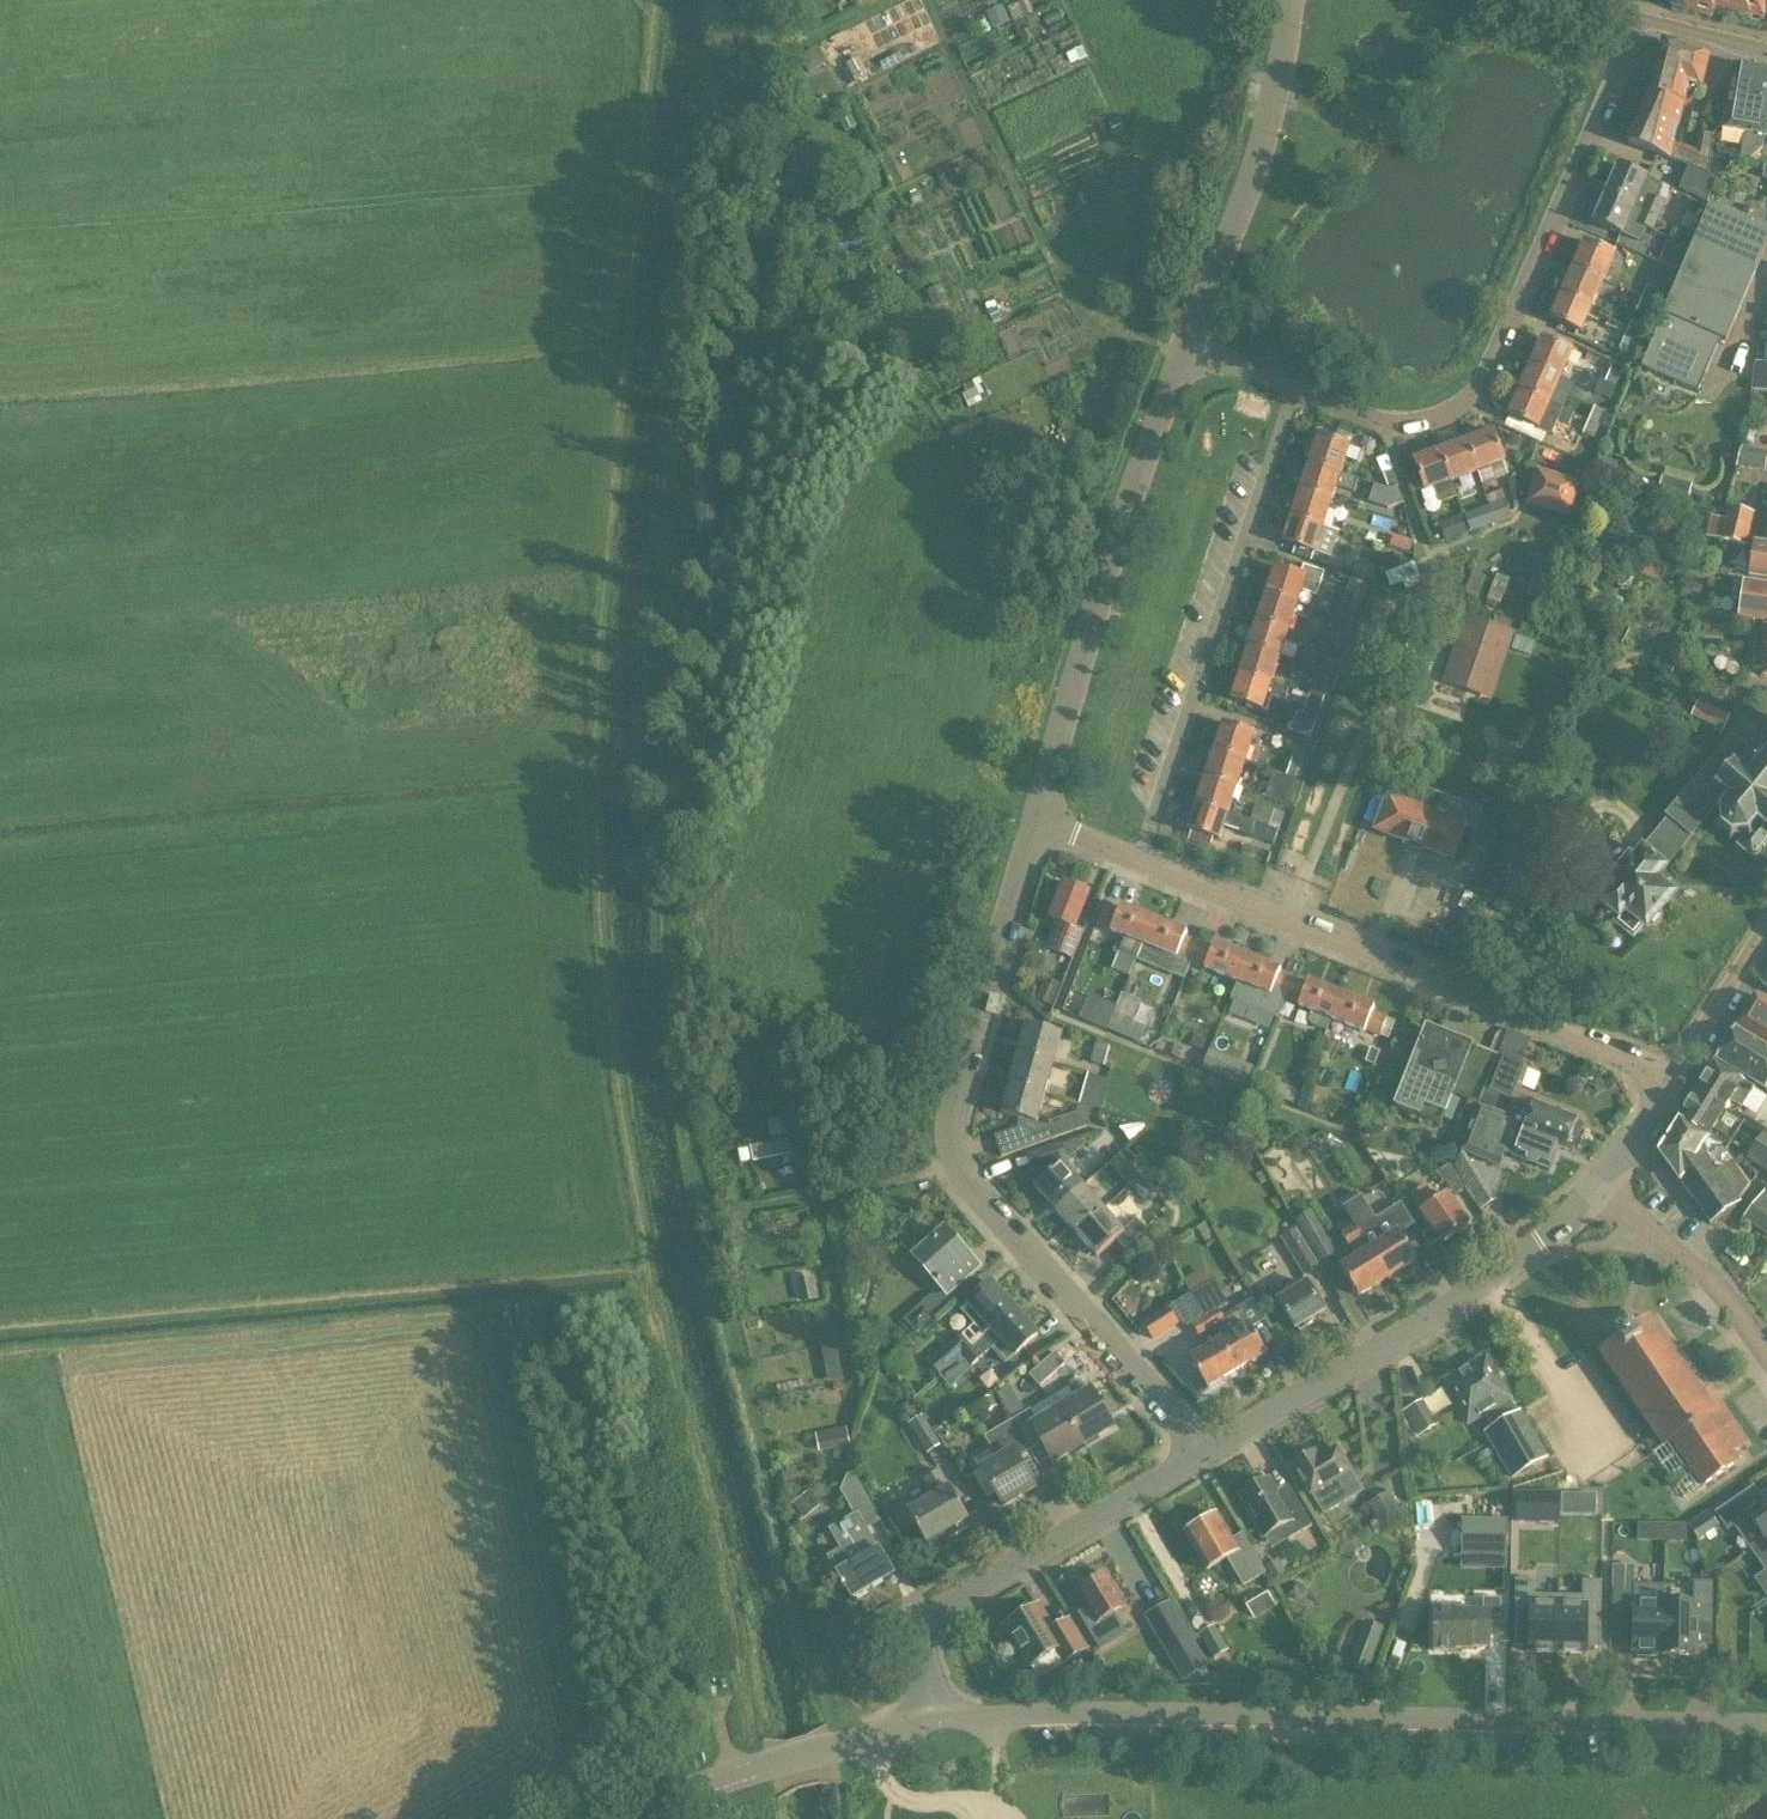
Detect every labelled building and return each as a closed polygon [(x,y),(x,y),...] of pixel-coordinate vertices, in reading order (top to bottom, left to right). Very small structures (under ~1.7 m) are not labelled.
[(1766,9),(1766,4),(1766,0),(1674,0),(1672,7),(1671,10),(1685,13),(1711,19),(1714,9),(1751,18),(1754,6),(1766,9)] [(1003,3),(987,9),(994,28),(1010,21),(1003,3)] [(1677,48),(1677,47),(1663,44),(1661,49),(1648,91),(1647,91),(1628,143),(1656,155),(1677,163),(1690,168),(1707,174),(1710,157),(1714,136),(1699,134),(1697,151),(1680,146),(1684,130),(1677,128),(1688,85),(1700,89),(1708,58),(1686,53),(1687,50),(1677,48)] [(1762,150),(1765,137),(1766,137),(1766,99),(1753,97),(1757,71),(1733,65),(1728,95),(1722,129),(1745,133),(1741,158),(1752,160),(1762,150)] [(1757,71),(1753,97),(1766,99),(1766,74),(1757,71)] [(1251,79),(1247,98),(1254,99),(1259,81),(1251,79)] [(1618,166),(1606,194),(1634,206),(1659,217),(1664,203),(1655,199),(1661,186),(1646,179),(1646,178),(1618,166)] [(1718,179),(1690,168),(1680,189),(1707,202),(1718,179)] [(1659,217),(1634,206),(1606,194),(1593,223),(1621,235),(1627,221),(1636,225),(1652,231),(1659,217)] [(1719,340),(1726,343),(1766,246),(1766,228),(1744,219),(1710,204),(1710,205),(1697,235),(1681,272),(1666,308),(1662,316),(1665,317),(1699,331),(1719,340)] [(1603,281),(1614,255),(1585,242),(1574,268),(1603,281)] [(1574,268),(1562,294),(1591,306),(1603,281),(1574,268)] [(1648,284),(1642,298),(1653,303),(1659,289),(1648,284)] [(1602,311),(1591,306),(1562,294),(1551,320),(1580,333),(1586,320),(1597,324),(1602,311)] [(1642,298),(1636,312),(1647,317),(1653,303),(1642,298)] [(1684,367),(1699,331),(1665,317),(1642,370),(1699,394),(1706,376),(1684,367)] [(1543,339),(1531,365),(1560,378),(1572,352),(1543,339)] [(1560,378),(1531,365),(1520,391),(1549,404),(1560,378)] [(1612,399),(1623,374),(1611,369),(1606,381),(1598,378),(1591,391),(1612,399)] [(1508,417),(1538,430),(1541,431),(1551,436),(1558,421),(1569,426),(1574,415),(1549,404),(1520,391),(1508,417)] [(1594,407),(1588,421),(1599,426),(1605,412),(1594,407)] [(1588,421),(1582,434),(1593,439),(1599,426),(1588,421)] [(1494,433),(1467,442),(1478,472),(1504,462),(1494,433)] [(1361,452),(1349,448),(1319,438),(1310,464),(1340,474),(1345,459),(1357,463),(1361,452)] [(1478,472),(1467,442),(1440,452),(1451,482),(1478,472)] [(1766,464),(1766,452),(1742,448),(1738,468),(1765,473),(1766,464)] [(1451,482),(1440,452),(1414,462),(1425,491),(1434,488),(1440,504),(1457,498),(1451,482)] [(1340,475),(1340,474),(1310,464),(1301,490),(1331,500),(1335,488),(1354,494),(1358,481),(1340,475)] [(1686,499),(1693,478),(1666,469),(1660,490),(1686,499)] [(1389,491),(1398,487),(1392,471),(1383,474),(1389,491)] [(1567,515),(1576,485),(1538,474),(1529,503),(1567,515)] [(1519,503),(1525,484),(1509,480),(1508,483),(1514,503),(1519,503)] [(1404,504),(1398,487),(1389,491),(1388,491),(1374,486),(1368,503),(1387,510),(1404,504)] [(1331,500),(1301,490),(1293,517),(1322,527),(1331,500)] [(1489,495),(1492,503),(1489,505),(1496,524),(1512,519),(1509,508),(1508,508),(1504,499),(1505,498),(1502,491),(1489,495)] [(1747,542),(1754,514),(1728,508),(1724,520),(1723,520),(1710,517),(1705,537),(1746,547),(1747,542)] [(1464,517),(1470,533),(1486,528),(1484,517),(1467,523),(1465,516),(1464,517)] [(1339,532),(1322,527),(1293,517),(1284,544),(1313,554),(1314,552),(1331,557),(1339,532)] [(1470,533),(1464,517),(1440,525),(1446,542),(1470,533)] [(1766,546),(1766,545),(1754,543),(1748,577),(1766,580),(1766,546)] [(1303,577),(1275,568),(1267,595),(1297,605),(1301,591),(1317,596),(1324,576),(1305,570),(1303,577)] [(1471,613),(1486,579),(1472,574),(1458,608),(1471,613)] [(1744,582),(1739,618),(1749,619),(1766,622),(1766,586),(1744,582)] [(1337,587),(1328,615),(1351,623),(1360,595),(1337,587)] [(1297,605),(1267,595),(1258,621),(1288,631),(1293,614),(1308,619),(1312,610),(1297,605)] [(1288,631),(1258,621),(1249,647),(1279,657),(1284,642),(1308,649),(1311,638),(1288,631)] [(1487,695),(1508,634),(1469,621),(1448,682),(1487,695)] [(1323,624),(1314,655),(1337,661),(1346,630),(1323,624)] [(1532,640),(1515,634),(1511,646),(1528,652),(1532,640)] [(1279,657),(1249,647),(1241,674),(1270,683),(1279,657)] [(1270,683),(1241,674),(1232,700),(1262,710),(1262,709),(1267,711),(1272,697),(1285,701),(1289,689),(1270,683)] [(1310,696),(1322,700),(1329,678),(1317,674),(1310,696)] [(1322,700),(1310,696),(1304,715),(1316,719),(1322,700)] [(1692,714),(1724,728),(1731,712),(1698,699),(1692,714)] [(1215,752),(1245,762),(1254,735),(1224,725),(1215,752)] [(1664,816),(1668,819),(1690,838),(1691,838),(1718,805),(1721,807),(1728,798),(1715,787),(1733,765),(1746,776),(1755,765),(1759,759),(1732,736),(1692,783),(1664,816)] [(1759,759),(1755,765),(1746,776),(1733,765),(1715,787),(1728,798),(1721,807),(1719,810),(1720,826),(1731,835),(1748,834),(1737,846),(1753,859),(1766,841),(1766,750),(1759,759)] [(1236,788),(1244,765),(1245,762),(1215,752),(1206,778),(1236,788)] [(1292,759),(1286,776),(1296,779),(1302,762),(1292,759)] [(1236,788),(1206,778),(1197,804),(1227,814),(1236,788)] [(1475,831),(1482,813),(1424,792),(1423,797),(1391,786),(1375,831),(1405,842),(1414,845),(1453,860),(1459,844),(1465,827),(1475,831)] [(1227,814),(1197,804),(1189,831),(1218,841),(1223,826),(1251,835),(1255,823),(1249,822),(1227,814)] [(1255,823),(1269,828),(1278,831),(1284,815),(1256,805),(1249,822),(1255,823)] [(1497,860),(1520,815),(1500,805),(1477,850),(1493,858),(1497,860)] [(1685,844),(1690,838),(1668,819),(1658,831),(1633,861),(1629,858),(1614,876),(1618,879),(1598,903),(1622,922),(1619,926),(1634,938),(1636,936),(1643,928),(1646,930),(1675,896),(1663,887),(1666,883),(1669,879),(1662,873),(1665,869),(1664,868),(1685,844)] [(1278,831),(1269,828),(1264,844),(1273,847),(1278,831)] [(1050,921),(1058,924),(1048,950),(1073,959),(1083,933),(1074,929),(1088,895),(1064,886),(1050,921)] [(1138,959),(1144,945),(1153,921),(1120,908),(1119,912),(1104,906),(1097,924),(1111,930),(1110,932),(1127,938),(1121,952),(1138,959)] [(1199,944),(1185,939),(1187,934),(1153,921),(1144,945),(1177,958),(1178,956),(1192,962),(1199,944)] [(1205,970),(1238,983),(1248,958),(1214,945),(1213,950),(1199,944),(1192,962),(1206,967),(1205,970)] [(1117,954),(1112,966),(1129,972),(1133,959),(1117,954)] [(1278,977),(1281,971),(1248,958),(1238,983),(1271,996),(1272,994),(1286,999),(1293,982),(1278,977)] [(1759,982),(1766,987),(1766,968),(1759,982)] [(1327,1032),(1332,1020),(1341,996),(1308,983),(1306,988),(1293,982),(1286,999),(1299,1004),(1298,1006),(1312,1012),(1309,1021),(1312,1022),(1310,1025),(1327,1032)] [(1737,1025),(1766,1043),(1766,1002),(1756,995),(1737,1025)] [(1388,1020),(1373,1014),(1374,1009),(1341,996),(1332,1020),(1365,1033),(1365,1032),(1381,1038),(1388,1020)] [(1147,1031),(1133,1024),(1141,1004),(1123,997),(1114,1017),(1108,1032),(1141,1046),(1147,1031)] [(1107,1031),(1116,1012),(1089,1000),(1080,1019),(1107,1031)] [(1026,1025),(1018,1056),(1054,1066),(1062,1035),(1026,1025)] [(1765,1089),(1766,1086),(1766,1048),(1735,1028),(1716,1060),(1745,1077),(1765,1089)] [(1479,1106),(1488,1085),(1498,1058),(1427,1029),(1395,1107),(1441,1124),(1453,1095),(1479,1106)] [(1104,1068),(1110,1049),(1095,1045),(1090,1064),(1104,1068)] [(1180,1059),(1183,1051),(1166,1045),(1163,1054),(1180,1059)] [(1200,1070),(1223,1079),(1231,1059),(1209,1050),(1200,1070)] [(1498,1058),(1488,1085),(1495,1087),(1494,1090),(1502,1093),(1511,1096),(1525,1060),(1501,1050),(1498,1058)] [(1054,1066),(1018,1056),(1009,1085),(1045,1095),(1054,1066)] [(1726,1110),(1730,1103),(1742,1109),(1754,1088),(1743,1081),(1741,1084),(1711,1066),(1695,1091),(1726,1110)] [(1088,1073),(1079,1104),(1103,1110),(1111,1080),(1088,1073)] [(1037,1125),(1045,1095),(1009,1085),(1001,1115),(1037,1125)] [(1744,1121),(1726,1110),(1695,1091),(1678,1120),(1708,1139),(1713,1132),(1730,1143),(1744,1121)] [(1516,1096),(1507,1119),(1510,1120),(1508,1125),(1525,1131),(1567,1147),(1573,1149),(1582,1126),(1576,1124),(1578,1120),(1516,1096)] [(1510,1120),(1507,1119),(1478,1108),(1461,1152),(1500,1168),(1505,1154),(1551,1172),(1560,1150),(1565,1153),(1567,1147),(1525,1131),(1508,1125),(1510,1120)] [(1055,1139),(1087,1128),(1074,1114),(1049,1122),(1055,1139)] [(781,1117),(767,1119),(770,1138),(785,1136),(781,1117)] [(1681,1181),(1710,1224),(1736,1205),(1750,1185),(1732,1161),(1718,1172),(1710,1161),(1718,1147),(1725,1152),(1730,1143),(1713,1132),(1708,1139),(1678,1120),(1658,1153),(1683,1175),(1681,1181)] [(1763,1134),(1750,1155),(1749,1157),(1766,1168),(1766,1136),(1763,1134)] [(791,1154),(789,1138),(739,1145),(741,1161),(791,1154)] [(1033,1171),(1067,1159),(1061,1142),(1027,1155),(1033,1171)] [(1122,1180),(1134,1170),(1120,1155),(1109,1165),(1122,1180)] [(1034,1188),(1055,1212),(1083,1188),(1063,1164),(1034,1188)] [(1142,1203),(1154,1193),(1140,1178),(1128,1188),(1142,1203)] [(1447,1195),(1435,1203),(1424,1187),(1410,1196),(1422,1212),(1420,1213),(1442,1243),(1469,1226),(1447,1195)] [(1055,1212),(1076,1236),(1104,1211),(1083,1188),(1055,1212)] [(1745,1217),(1766,1233),(1766,1190),(1745,1217)] [(1124,1233),(1104,1211),(1076,1236),(1096,1259),(1116,1242),(1124,1234),(1124,1233)] [(1323,1234),(1311,1212),(1295,1221),(1308,1243),(1323,1234)] [(1354,1226),(1387,1279),(1416,1260),(1399,1233),(1382,1244),(1366,1219),(1354,1226)] [(1116,1242),(1125,1253),(1146,1235),(1145,1234),(1136,1223),(1124,1233),(1124,1234),(1116,1242)] [(1351,1247),(1358,1259),(1341,1269),(1358,1297),(1387,1279),(1354,1226),(1341,1234),(1350,1248),(1351,1247)] [(1305,1278),(1321,1269),(1296,1230),(1281,1239),(1305,1278)] [(948,1295),(978,1268),(945,1231),(915,1258),(948,1295)] [(898,1281),(869,1283),(873,1341),(902,1338),(898,1281)] [(1265,1353),(1249,1325),(1239,1309),(1224,1318),(1219,1311),(1228,1305),(1214,1282),(1191,1296),(1197,1305),(1212,1331),(1219,1343),(1236,1371),(1265,1353)] [(962,1357),(1015,1310),(991,1284),(961,1311),(974,1326),(955,1343),(953,1341),(928,1364),(940,1376),(962,1356),(962,1357)] [(1296,1330),(1325,1313),(1307,1284),(1277,1302),(1296,1330)] [(931,1296),(903,1320),(917,1335),(944,1311),(931,1296)] [(1199,1338),(1212,1331),(1197,1305),(1181,1314),(1189,1326),(1191,1325),(1199,1338)] [(1141,1324),(1153,1341),(1179,1324),(1168,1307),(1141,1324)] [(971,1367),(994,1347),(1001,1341),(1014,1356),(1038,1335),(1015,1310),(962,1357),(971,1367)] [(1731,1454),(1747,1444),(1717,1401),(1714,1397),(1711,1392),(1703,1397),(1651,1320),(1633,1331),(1630,1326),(1622,1331),(1614,1337),(1618,1342),(1601,1354),(1664,1447),(1672,1441),(1704,1487),(1738,1463),(1731,1454)] [(838,1324),(820,1325),(825,1381),(843,1379),(838,1324)] [(1236,1371),(1219,1343),(1190,1361),(1206,1389),(1236,1371)] [(1055,1352),(1029,1375),(1039,1387),(1066,1364),(1055,1352)] [(1468,1426),(1498,1408),(1506,1422),(1486,1434),(1513,1479),(1546,1460),(1519,1414),(1518,1415),(1486,1359),(1443,1384),(1468,1426)] [(1077,1402),(1062,1411),(1082,1445),(1112,1428),(1089,1390),(1087,1391),(1081,1381),(1068,1388),(1077,1402)] [(1013,1384),(1001,1389),(1012,1414),(1024,1408),(1013,1384)] [(1034,1415),(1060,1402),(1056,1395),(1030,1408),(1034,1415)] [(1422,1434),(1435,1426),(1421,1402),(1408,1409),(1422,1434)] [(1062,1411),(1038,1425),(1030,1411),(1012,1421),(1030,1452),(1043,1444),(1053,1462),(1082,1445),(1062,1411)] [(927,1455),(941,1446),(922,1417),(908,1426),(927,1455)] [(1017,1460),(1030,1452),(1012,1421),(985,1437),(999,1462),(983,1471),(1004,1506),(1034,1488),(1017,1460)] [(831,1432),(835,1450),(848,1447),(844,1429),(831,1432)] [(1311,1497),(1311,1496),(1324,1517),(1344,1505),(1363,1493),(1364,1492),(1352,1472),(1338,1449),(1319,1460),(1315,1452),(1291,1466),(1311,1497)] [(968,1520),(950,1489),(940,1471),(924,1480),(934,1498),(908,1513),(926,1545),(950,1531),(956,1535),(971,1527),(968,1521),(968,1520)] [(828,1557),(838,1574),(851,1596),(892,1573),(878,1550),(879,1550),(867,1529),(881,1521),(853,1474),(847,1477),(841,1492),(854,1515),(829,1530),(841,1550),(828,1557)] [(1241,1497),(1265,1539),(1282,1528),(1289,1541),(1313,1527),(1295,1497),(1283,1504),(1269,1481),(1241,1497)] [(1368,1505),(1378,1522),(1399,1510),(1389,1492),(1368,1505)] [(1534,1492),(1515,1492),(1515,1520),(1534,1520),(1534,1492)] [(1594,1496),(1580,1495),(1579,1515),(1594,1516),(1594,1496)] [(1747,1515),(1765,1542),(1766,1541),(1766,1501),(1747,1515)] [(1690,1522),(1695,1536),(1722,1527),(1717,1512),(1690,1522)] [(1187,1528),(1186,1534),(1184,1535),(1206,1573),(1227,1560),(1243,1587),(1266,1573),(1243,1534),(1231,1540),(1217,1516),(1201,1525),(1197,1523),(1187,1528)] [(1461,1521),(1461,1554),(1506,1555),(1507,1522),(1461,1521)] [(1638,1522),(1638,1540),(1686,1540),(1686,1522),(1638,1522)] [(1613,1591),(1633,1591),(1634,1567),(1613,1567),(1613,1591)] [(1765,1572),(1754,1580),(1766,1598),(1766,1570),(1765,1572)] [(1126,1609),(1105,1574),(1076,1591),(1087,1610),(1080,1615),(1090,1630),(1096,1627),(1108,1647),(1126,1636),(1115,1616),(1126,1609)] [(1515,1580),(1515,1622),(1529,1622),(1528,1653),(1557,1653),(1558,1596),(1534,1596),(1534,1581),(1515,1580)] [(1558,1596),(1557,1653),(1586,1654),(1586,1623),(1601,1623),(1601,1582),(1582,1581),(1582,1596),(1558,1596)] [(1276,1608),(1268,1594),(1245,1607),(1254,1621),(1276,1608)] [(1434,1610),(1433,1651),(1456,1651),(1456,1649),(1473,1650),(1473,1648),(1491,1648),(1491,1617),(1501,1617),(1501,1598),(1482,1597),(1482,1613),(1457,1612),(1457,1610),(1434,1610)] [(1663,1605),(1662,1653),(1662,1655),(1694,1656),(1696,1603),(1663,1602),(1663,1605)] [(1205,1667),(1167,1603),(1147,1615),(1185,1679),(1205,1667)] [(1003,1624),(1027,1668),(1054,1653),(1061,1666),(1089,1650),(1072,1620),(1055,1629),(1041,1604),(1003,1624)] [(1663,1605),(1633,1604),(1632,1652),(1637,1652),(1637,1656),(1656,1657),(1656,1652),(1662,1653),(1663,1605)] [(1365,1622),(1348,1667),(1371,1675),(1387,1630),(1365,1622)] [(1214,1660),(1229,1652),(1215,1626),(1199,1635),(1214,1660)]
